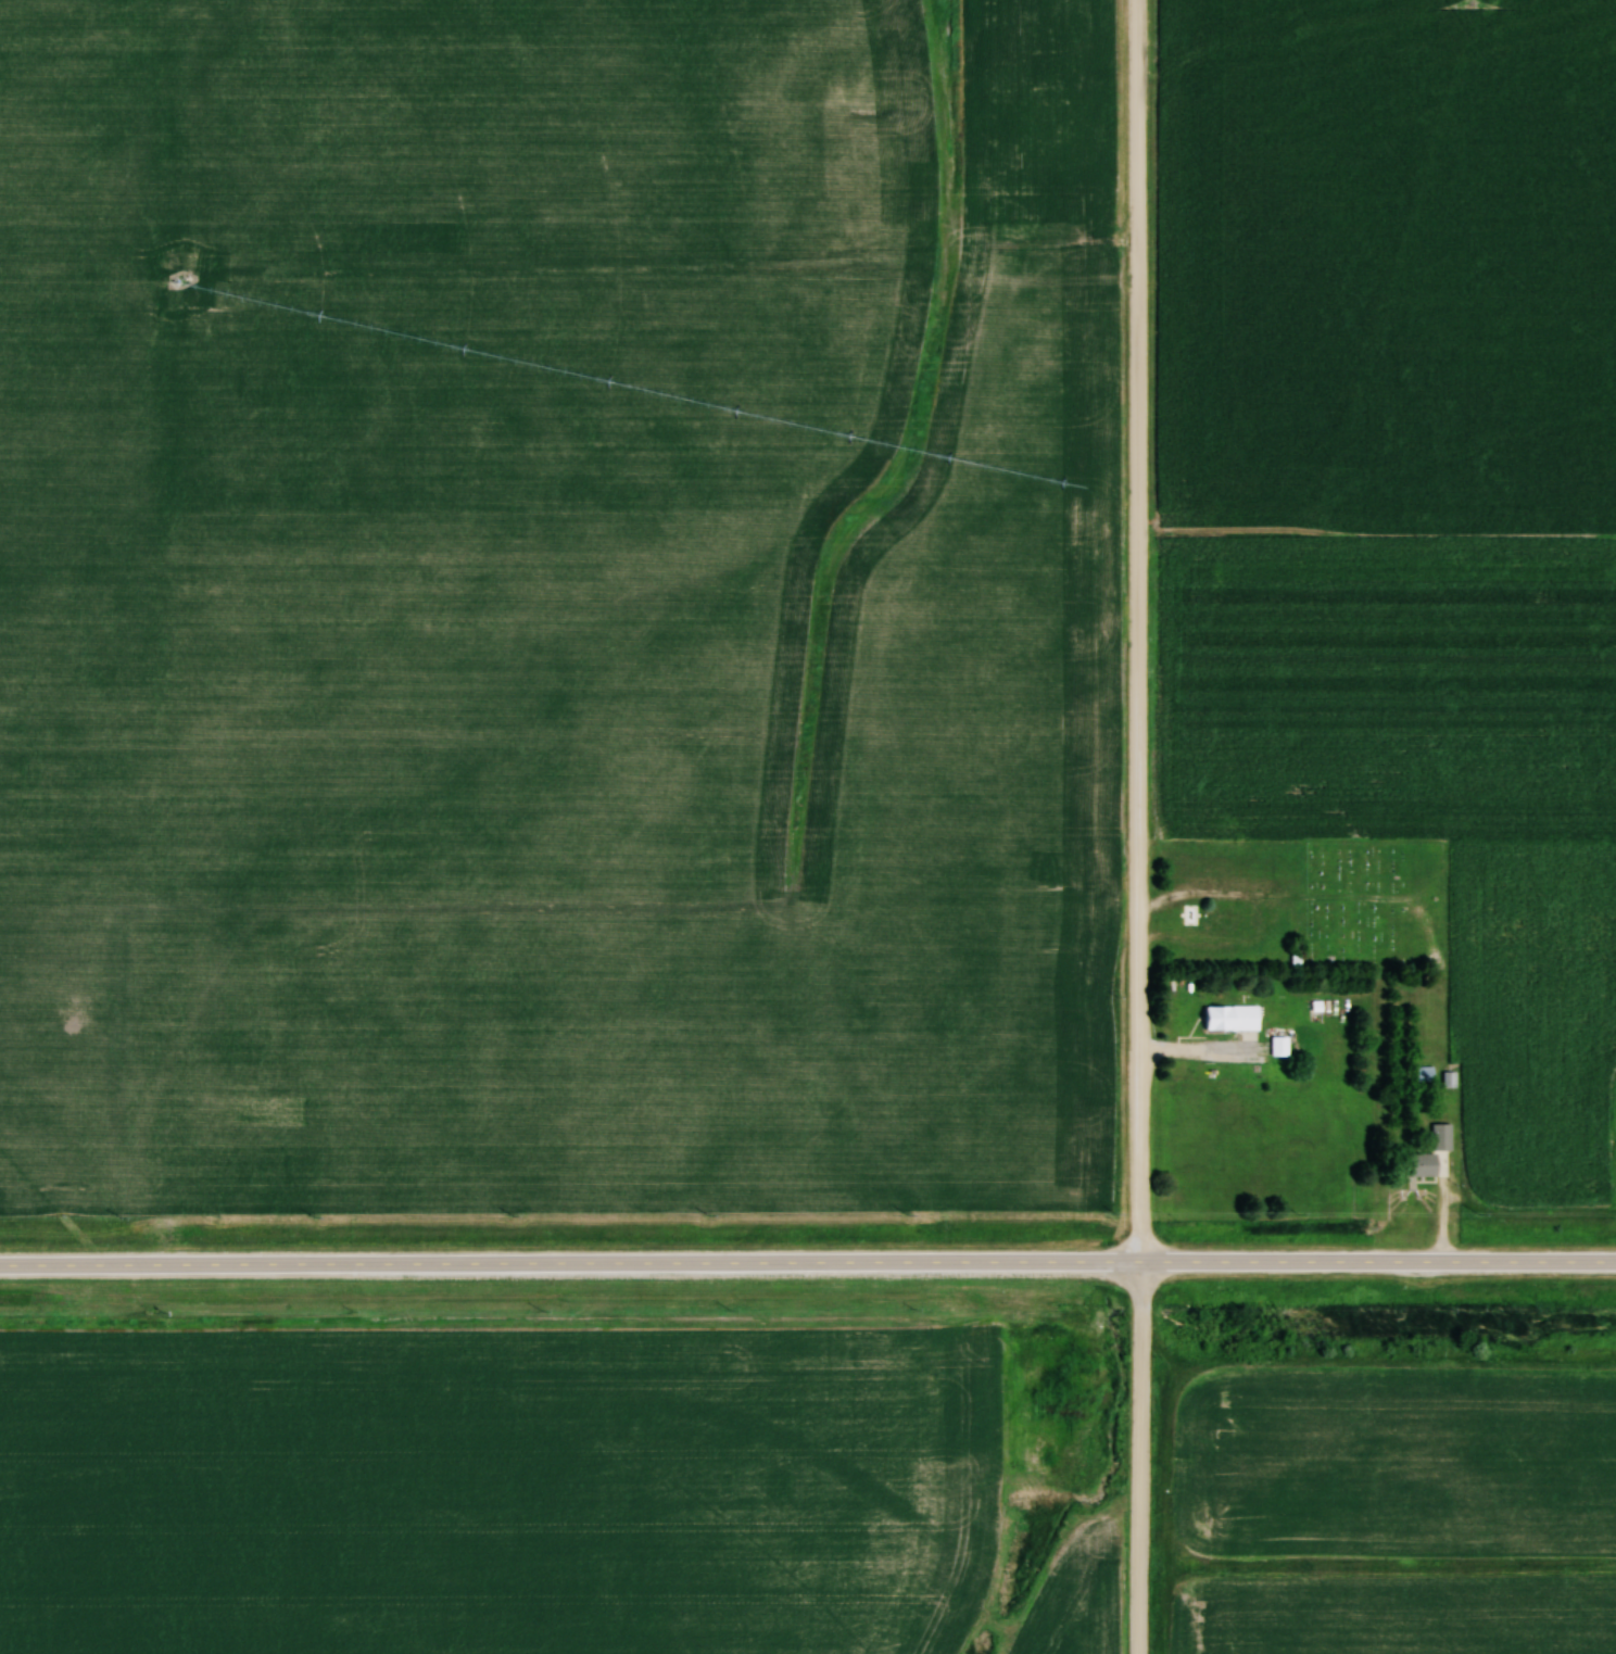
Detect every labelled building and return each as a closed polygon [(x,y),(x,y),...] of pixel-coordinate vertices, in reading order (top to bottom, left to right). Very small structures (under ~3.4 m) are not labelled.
[(1258,1006),(1200,1006),(1200,1030),(1258,1030),(1258,1006)] [(1287,1037),(1270,1037),(1270,1055),(1287,1055),(1287,1037)] [(1434,1067),(1416,1067),(1416,1082),(1434,1082),(1434,1067)] [(1442,1088),(1457,1088),(1457,1072),(1442,1072),(1442,1088)] [(1400,1178),(1451,1177),(1451,1123),(1430,1123),(1431,1153),(1400,1154),(1400,1178)]
